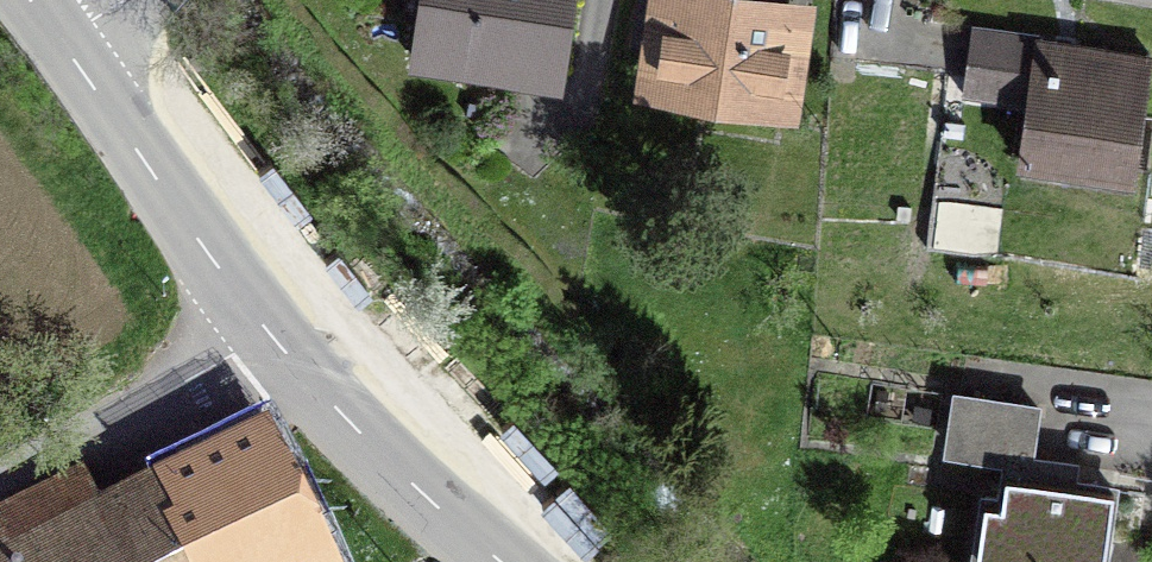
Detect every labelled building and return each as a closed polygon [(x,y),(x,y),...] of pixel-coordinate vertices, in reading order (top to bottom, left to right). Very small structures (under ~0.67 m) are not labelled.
[(407,63),(563,85),(575,0),(416,0),(407,63)] [(635,90),(800,114),(816,0),(648,0),(635,90)] [(1151,47),(972,21),(962,91),(1024,100),(1015,163),(1132,180),(1151,47)] [(910,218),(912,205),(898,204),(897,217),(910,218)] [(957,389),(949,442),(1010,451),(1003,493),(986,490),(975,561),(1104,561),(1116,483),(1059,474),(1061,458),(1028,453),(1036,401),(957,389)] [(0,555),(0,561),(323,561),(261,437),(153,490),(108,512),(83,463),(0,503),(0,555)]
